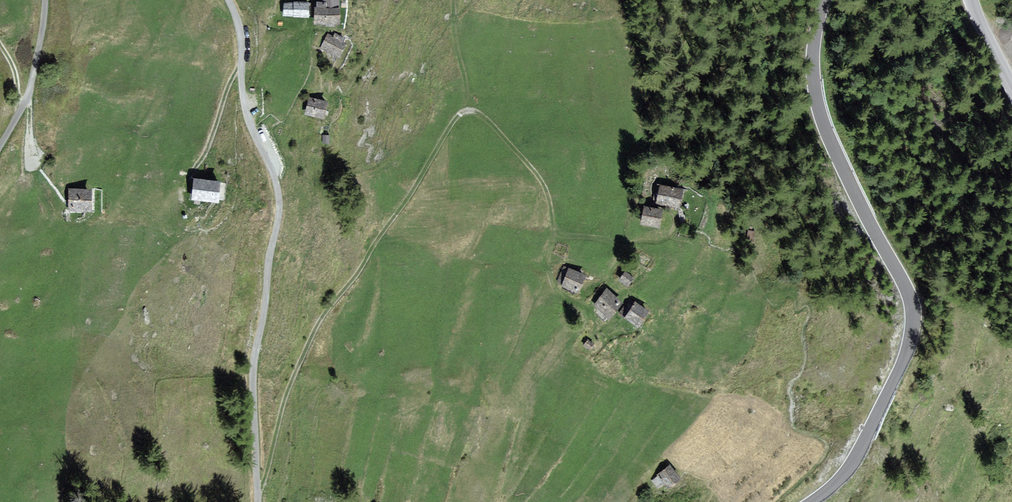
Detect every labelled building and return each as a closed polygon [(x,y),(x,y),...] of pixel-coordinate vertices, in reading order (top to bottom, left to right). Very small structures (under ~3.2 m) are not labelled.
[(339,9),(338,9),(337,0),(325,0),(325,3),(318,3),(318,8),(315,8),(315,22),(323,22),(339,22),(339,9)] [(294,5),(285,4),(284,14),(292,14),(306,15),(307,3),(294,3),(294,5)] [(343,38),(335,34),(334,38),(328,35),(322,48),(325,49),(338,56),(344,44),(341,42),(343,38)] [(316,101),(310,100),(307,114),(323,118),(327,103),(317,101),(316,101)] [(219,184),(196,181),(194,199),(217,202),(219,184)] [(682,192),(661,187),(658,203),(678,207),(682,192)] [(77,190),(70,190),(71,210),(90,210),(90,190),(77,190)] [(660,211),(645,208),(642,222),(657,226),(660,211)] [(578,290),(584,276),(566,268),(559,281),(578,290)] [(632,279),(625,273),(620,279),(627,285),(632,279)] [(609,317),(621,304),(607,291),(595,305),(609,317)] [(639,325),(648,312),(636,304),(627,317),(639,325)] [(592,344),(588,341),(584,346),(589,349),(592,344)] [(652,481),(657,488),(667,480),(670,485),(678,478),(670,467),(652,481)]
